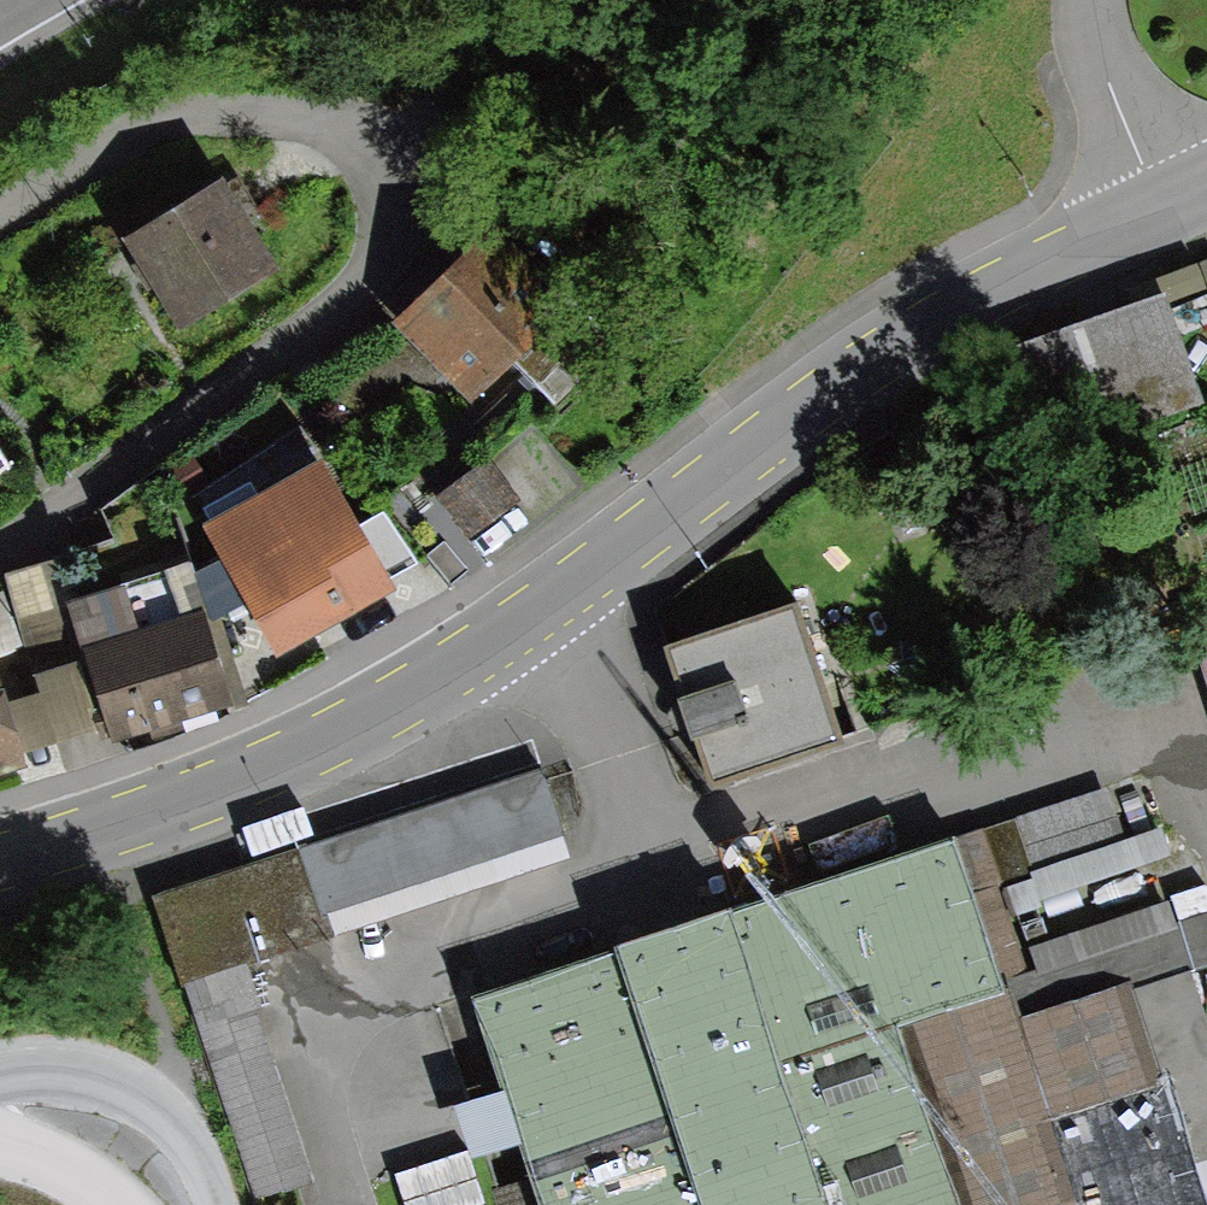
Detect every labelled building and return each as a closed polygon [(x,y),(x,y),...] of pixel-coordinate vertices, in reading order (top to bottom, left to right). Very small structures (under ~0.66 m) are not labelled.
[(126,239),(177,326),(273,271),(222,184),(126,239)] [(487,234),(394,320),(468,399),(561,313),(487,234)] [(974,365),(1015,472),(1202,400),(1160,293),(974,365)] [(202,525),(279,655),(395,591),(387,577),(358,526),(320,456),(202,525)] [(487,460),(440,496),(471,535),(517,499),(487,460)] [(385,511),(358,526),(387,577),(414,562),(385,511)] [(105,726),(110,741),(235,699),(193,565),(67,607),(83,657),(105,726)] [(797,598),(668,641),(711,772),(841,730),(797,598)] [(1181,617),(1206,697),(1206,609),(1181,617)] [(5,703),(20,753),(105,726),(83,657),(31,673),(38,693),(5,703)] [(24,767),(20,753),(5,703),(0,689),(0,774),(24,767)] [(538,768),(155,894),(186,985),(249,965),(334,936),(323,909),(559,833),(538,768)] [(1165,826),(1120,841),(1101,786),(952,836),(971,893),(1000,884),(1010,914),(1176,859),(1165,826)] [(472,998),(541,1204),(1074,1204),(1000,980),(1028,971),(1021,949),(1010,914),(1000,884),(971,893),(952,836),(637,943),(472,998)] [(1074,1204),(1206,1204),(1206,1036),(1186,973),(1206,966),(1206,897),(1204,889),(1021,949),(1028,971),(1000,980),(1074,1204)] [(186,985),(256,1199),(314,1180),(260,1013),(264,1012),(249,965),(186,985)]
